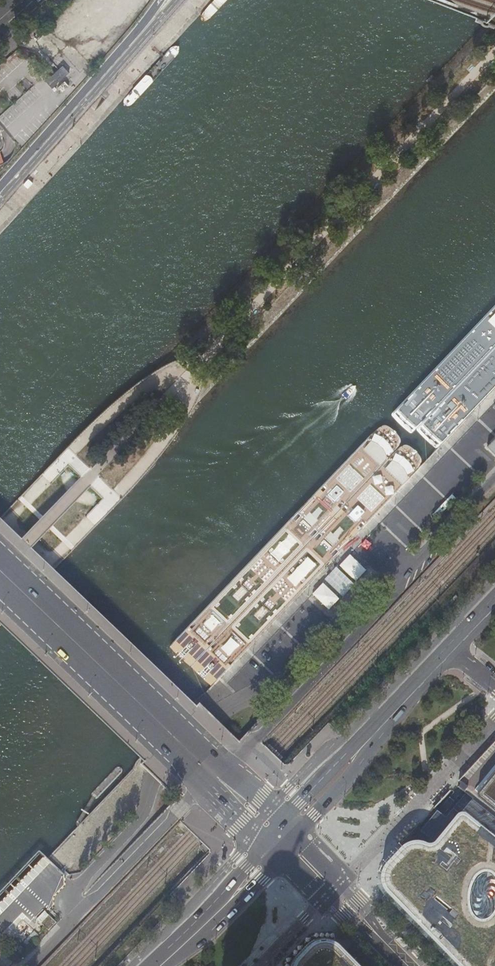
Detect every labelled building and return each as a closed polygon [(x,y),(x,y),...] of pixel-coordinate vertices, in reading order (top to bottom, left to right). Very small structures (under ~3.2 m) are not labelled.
[(66,87),(62,83),(56,88),(60,93),(66,87)] [(319,580),(339,598),(353,582),(354,583),(365,571),(346,554),(333,569),(331,567),(319,580)] [(325,610),(336,599),(320,583),(309,594),(325,610)] [(370,877),(388,895),(458,965),(494,965),(494,737),(370,877)] [(94,821),(105,825),(101,835),(110,838),(118,818),(98,811),(94,821)] [(356,965),(334,941),(324,932),(291,965),(357,965),(356,965)]
